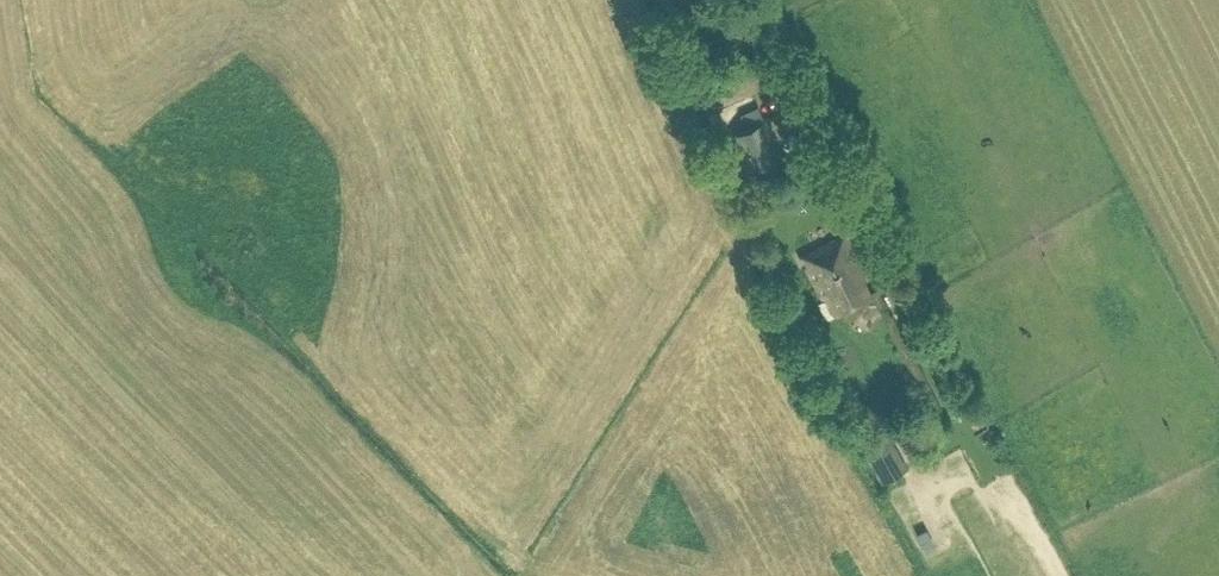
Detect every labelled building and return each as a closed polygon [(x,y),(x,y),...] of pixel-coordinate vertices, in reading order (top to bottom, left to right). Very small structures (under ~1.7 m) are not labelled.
[(719,109),(747,172),(782,156),(754,93),(719,109)] [(847,236),(805,260),(824,295),(827,294),(838,314),(870,296),(854,266),(871,257),(862,241),(853,246),(847,236)] [(857,441),(881,482),(907,466),(883,426),(857,441)]
